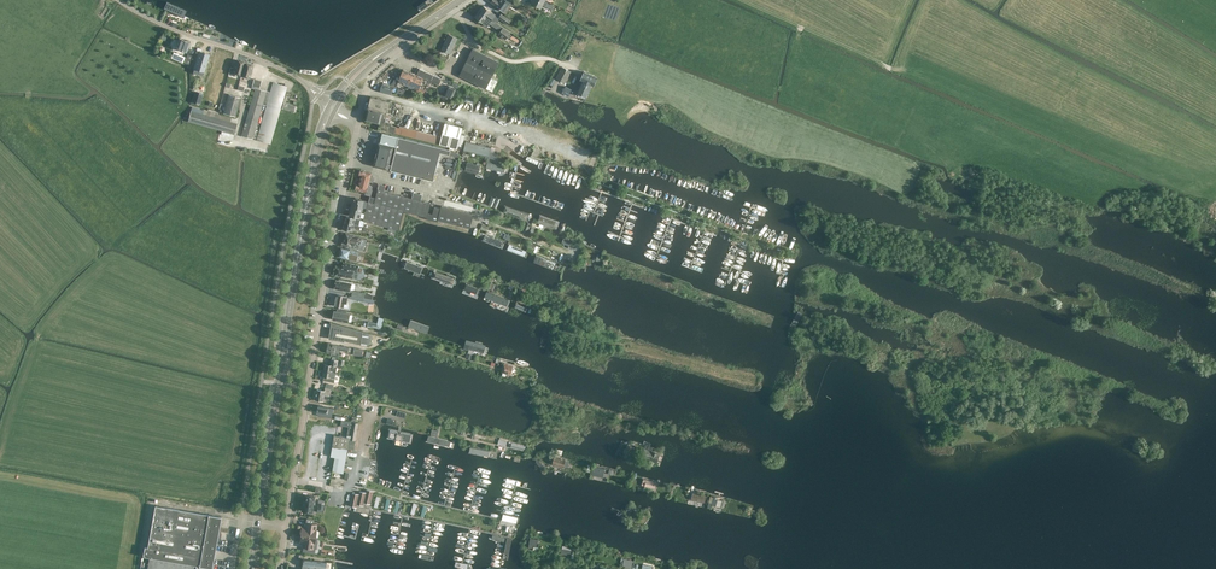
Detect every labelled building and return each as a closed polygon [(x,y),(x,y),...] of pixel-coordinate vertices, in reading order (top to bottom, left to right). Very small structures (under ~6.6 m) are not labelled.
[(506,0),(500,0),(499,1),(498,0),(492,0),(491,2),(497,6),(496,6),(501,9),(505,12),(511,3),(506,0)] [(544,1),(542,0),(534,0),(532,3),(541,8),(542,5),(552,10),(554,6),(551,4),(544,1)] [(167,4),(165,9),(175,14),(181,16),(184,10),(167,4)] [(479,12),(492,20),(495,16),(492,13),(493,12),(483,6),(479,12)] [(498,34),(506,39),(511,32),(494,21),(494,22),(492,20),(479,12),(475,18),(484,23),(488,26),(489,23),(500,31),(498,34)] [(508,25),(511,21),(502,14),(499,18),(508,25)] [(450,54),(452,49),(457,39),(449,35),(442,50),(450,54)] [(186,41),(179,38),(176,49),(179,50),(179,51),(179,53),(180,53),(182,52),(182,51),(186,53),(190,43),(190,41),(187,40),(186,41)] [(493,92),(498,82),(491,78),(499,62),(473,50),(460,76),(493,92)] [(198,52),(193,69),(195,69),(193,73),(201,75),(201,76),(202,76),(203,72),(204,72),(209,55),(198,52)] [(182,63),(185,57),(173,53),(171,58),(182,63)] [(245,63),(245,62),(237,60),(234,68),(230,67),(228,75),(235,76),(236,74),(241,75),(244,63),(245,63)] [(249,78),(253,65),(245,63),(244,63),(241,75),(241,76),(249,78)] [(564,83),(570,72),(561,67),(555,78),(564,83)] [(442,79),(419,69),(417,76),(404,70),(399,81),(394,79),(392,86),(408,90),(409,88),(424,95),(426,90),(425,90),(429,81),(439,85),(442,79)] [(587,99),(592,87),(594,88),(598,79),(584,73),(581,82),(583,83),(578,95),(587,99)] [(260,88),(261,81),(254,79),(252,86),(260,88)] [(270,144),(287,86),(274,83),(271,92),(255,88),(254,93),(241,136),(252,139),(262,105),(267,106),(257,140),(257,141),(270,144)] [(452,99),(456,89),(449,86),(444,96),(452,99)] [(569,96),(572,91),(566,88),(563,93),(569,96)] [(461,100),(465,92),(458,89),(455,96),(461,100)] [(202,93),(196,91),(192,102),(199,104),(202,93)] [(235,117),(241,98),(229,94),(223,113),(235,117)] [(400,128),(396,127),(393,126),(393,124),(389,123),(392,115),(388,114),(390,102),(372,97),(366,120),(380,123),(378,130),(395,134),(395,133),(457,149),(463,127),(446,123),(442,137),(401,127),(400,128)] [(293,114),(295,108),(288,106),(288,105),(283,104),(282,110),(293,114)] [(235,134),(237,125),(191,112),(188,121),(235,134)] [(454,151),(385,134),(383,144),(380,144),(374,166),(434,181),(441,152),(460,157),(460,155),(454,151)] [(491,147),(466,141),(464,151),(489,157),(491,147)] [(468,162),(466,170),(467,170),(479,173),(481,165),(468,162)] [(488,162),(486,168),(501,172),(505,172),(506,167),(488,162)] [(374,182),(375,178),(371,177),(372,173),(361,170),(360,175),(362,176),(360,180),(370,183),(370,181),(374,182)] [(369,185),(370,183),(360,180),(359,185),(357,184),(356,189),(357,189),(357,190),(366,193),(366,194),(371,196),(365,219),(361,218),(365,200),(355,198),(353,208),(351,208),(350,216),(360,218),(359,221),(364,222),(364,221),(396,229),(400,230),(404,211),(427,217),(427,219),(438,221),(439,220),(470,228),(474,214),(442,206),(441,208),(435,207),(433,214),(429,213),(431,203),(379,189),(377,197),(371,196),(373,190),(372,190),(373,186),(369,185)] [(529,214),(506,206),(504,211),(527,220),(529,214)] [(356,225),(357,222),(355,222),(356,218),(346,216),(345,222),(356,225)] [(557,221),(541,216),(538,223),(554,228),(557,221)] [(361,226),(356,225),(345,222),(343,229),(353,231),(353,227),(355,228),(354,228),(360,229),(361,226)] [(360,246),(362,238),(354,236),(354,235),(346,233),(344,240),(343,240),(342,245),(354,248),(354,245),(360,246)] [(504,242),(485,234),(483,240),(502,247),(504,242)] [(529,251),(509,244),(507,249),(527,257),(529,251)] [(362,256),(363,252),(341,247),(339,256),(346,258),(357,261),(358,255),(362,256)] [(421,257),(423,254),(412,249),(410,254),(414,256),(414,255),(421,257)] [(553,261),(535,254),(534,259),(551,266),(553,261)] [(423,267),(407,260),(405,267),(421,273),(423,267)] [(358,271),(359,265),(346,263),(345,266),(344,267),(339,266),(337,276),(353,279),(355,270),(358,271)] [(435,271),(433,277),(453,284),(455,278),(435,271)] [(351,292),(352,282),(336,279),(334,289),(351,292)] [(468,284),(465,289),(476,293),(479,289),(468,284)] [(507,298),(488,291),(486,296),(505,304),(507,298)] [(347,303),(348,297),(337,295),(335,306),(344,307),(345,303),(347,303)] [(527,308),(517,303),(515,307),(526,312),(527,308)] [(334,311),(333,319),(349,322),(350,314),(347,313),(348,311),(340,309),(339,312),(334,311)] [(796,326),(803,314),(799,311),(792,323),(796,326)] [(407,320),(389,313),(387,320),(398,324),(402,325),(405,327),(407,320)] [(371,337),(368,336),(369,333),(332,322),(329,338),(344,341),(345,339),(361,342),(370,344),(371,337)] [(484,354),(485,345),(467,340),(465,349),(484,354)] [(332,353),(331,355),(338,357),(340,350),(349,351),(349,347),(328,343),(328,348),(326,348),(326,352),(327,352),(332,353)] [(336,372),(338,360),(331,359),(330,365),(325,364),(324,370),(336,372)] [(512,374),(514,366),(505,364),(503,373),(512,374)] [(335,378),(336,372),(324,370),(323,376),(324,376),(323,380),(327,381),(328,377),(335,378)] [(333,389),(333,387),(332,387),(332,386),(326,384),(325,387),(325,391),(317,389),(316,400),(324,401),(325,395),(330,396),(331,389),(333,389)] [(362,397),(364,387),(361,387),(360,392),(356,392),(355,396),(362,397)] [(330,408),(318,406),(317,413),(327,414),(328,412),(334,413),(334,408),(330,407),(330,408)] [(357,434),(359,423),(342,420),(341,425),(349,427),(348,432),(357,434)] [(391,430),(390,430),(389,438),(410,442),(411,434),(391,430)] [(354,450),(357,434),(348,432),(347,438),(334,436),(331,457),(335,457),(332,472),(343,474),(348,449),(354,450)] [(451,441),(429,436),(428,441),(450,446),(451,441)] [(490,451),(471,447),(469,452),(489,456),(490,451)] [(658,463),(662,454),(646,449),(643,457),(654,461),(653,462),(658,463)] [(536,460),(536,461),(538,464),(542,469),(543,469),(546,467),(540,462),(540,461),(542,457),(540,455),(538,456),(536,460)] [(568,468),(569,462),(566,462),(566,460),(554,457),(553,465),(565,467),(568,468)] [(594,475),(603,477),(605,469),(601,468),(600,471),(595,469),(594,475)] [(656,488),(657,483),(644,479),(643,482),(646,483),(645,486),(656,488)] [(371,503),(373,492),(367,490),(366,493),(360,491),(359,495),(353,493),(350,505),(357,507),(357,504),(364,505),(364,502),(371,503)] [(704,495),(695,493),(695,494),(693,494),(692,498),(694,498),(694,500),(703,502),(704,495)] [(313,504),(315,497),(304,495),(302,503),(313,504)] [(719,497),(714,496),(714,497),(710,496),(707,508),(711,509),(712,504),(720,506),(722,500),(718,499),(719,497)] [(312,512),(313,504),(302,503),(301,511),(312,512)] [(149,558),(212,568),(221,518),(155,506),(148,547),(145,547),(143,557),(149,558)] [(517,517),(502,513),(501,518),(516,522),(517,517)] [(318,537),(315,537),(317,524),(314,524),(314,520),(306,519),(305,528),(302,527),(301,531),(300,532),(300,533),(301,534),(300,535),(300,536),(299,537),(300,539),(299,542),(303,542),(302,547),(303,547),(302,551),(314,553),(315,549),(316,549),(318,537)] [(562,545),(561,554),(567,555),(568,553),(571,553),(572,547),(562,545)] [(212,568),(149,558),(147,568),(212,568)] [(632,567),(633,560),(624,559),(623,566),(626,566),(625,568),(632,568),(632,567)] [(327,563),(303,560),(302,568),(298,568),(320,568),(323,568),(326,568),(327,563)]
